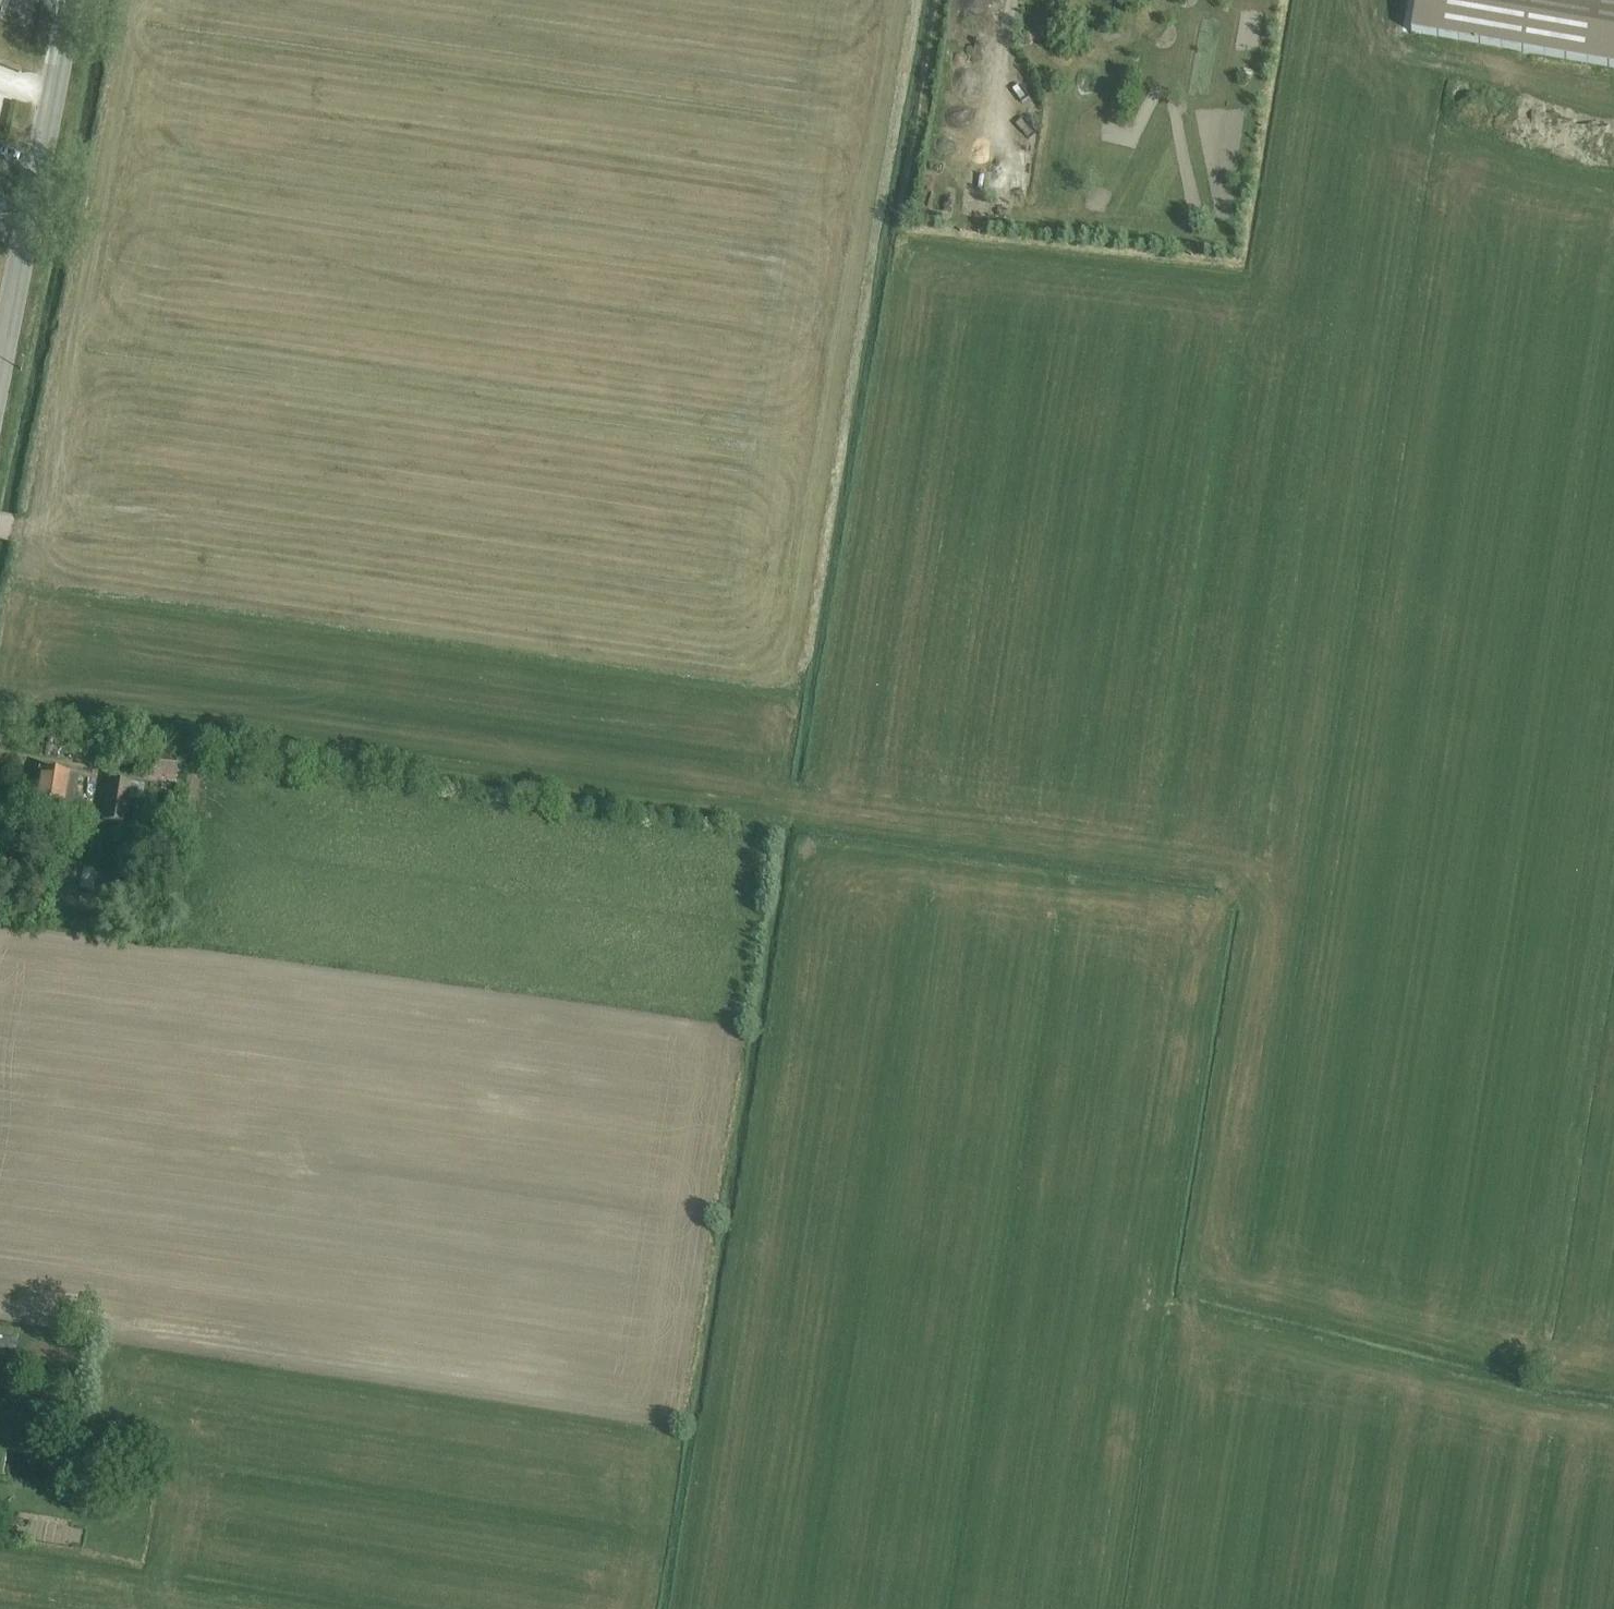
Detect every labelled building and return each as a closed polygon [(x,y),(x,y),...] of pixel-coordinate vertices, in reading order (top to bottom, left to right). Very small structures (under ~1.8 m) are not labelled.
[(151,754),(150,776),(175,778),(176,772),(188,773),(189,760),(177,760),(177,757),(151,754)] [(40,770),(35,804),(73,810),(78,776),(40,770)] [(108,780),(102,822),(124,825),(127,806),(140,808),(144,785),(108,780)]
